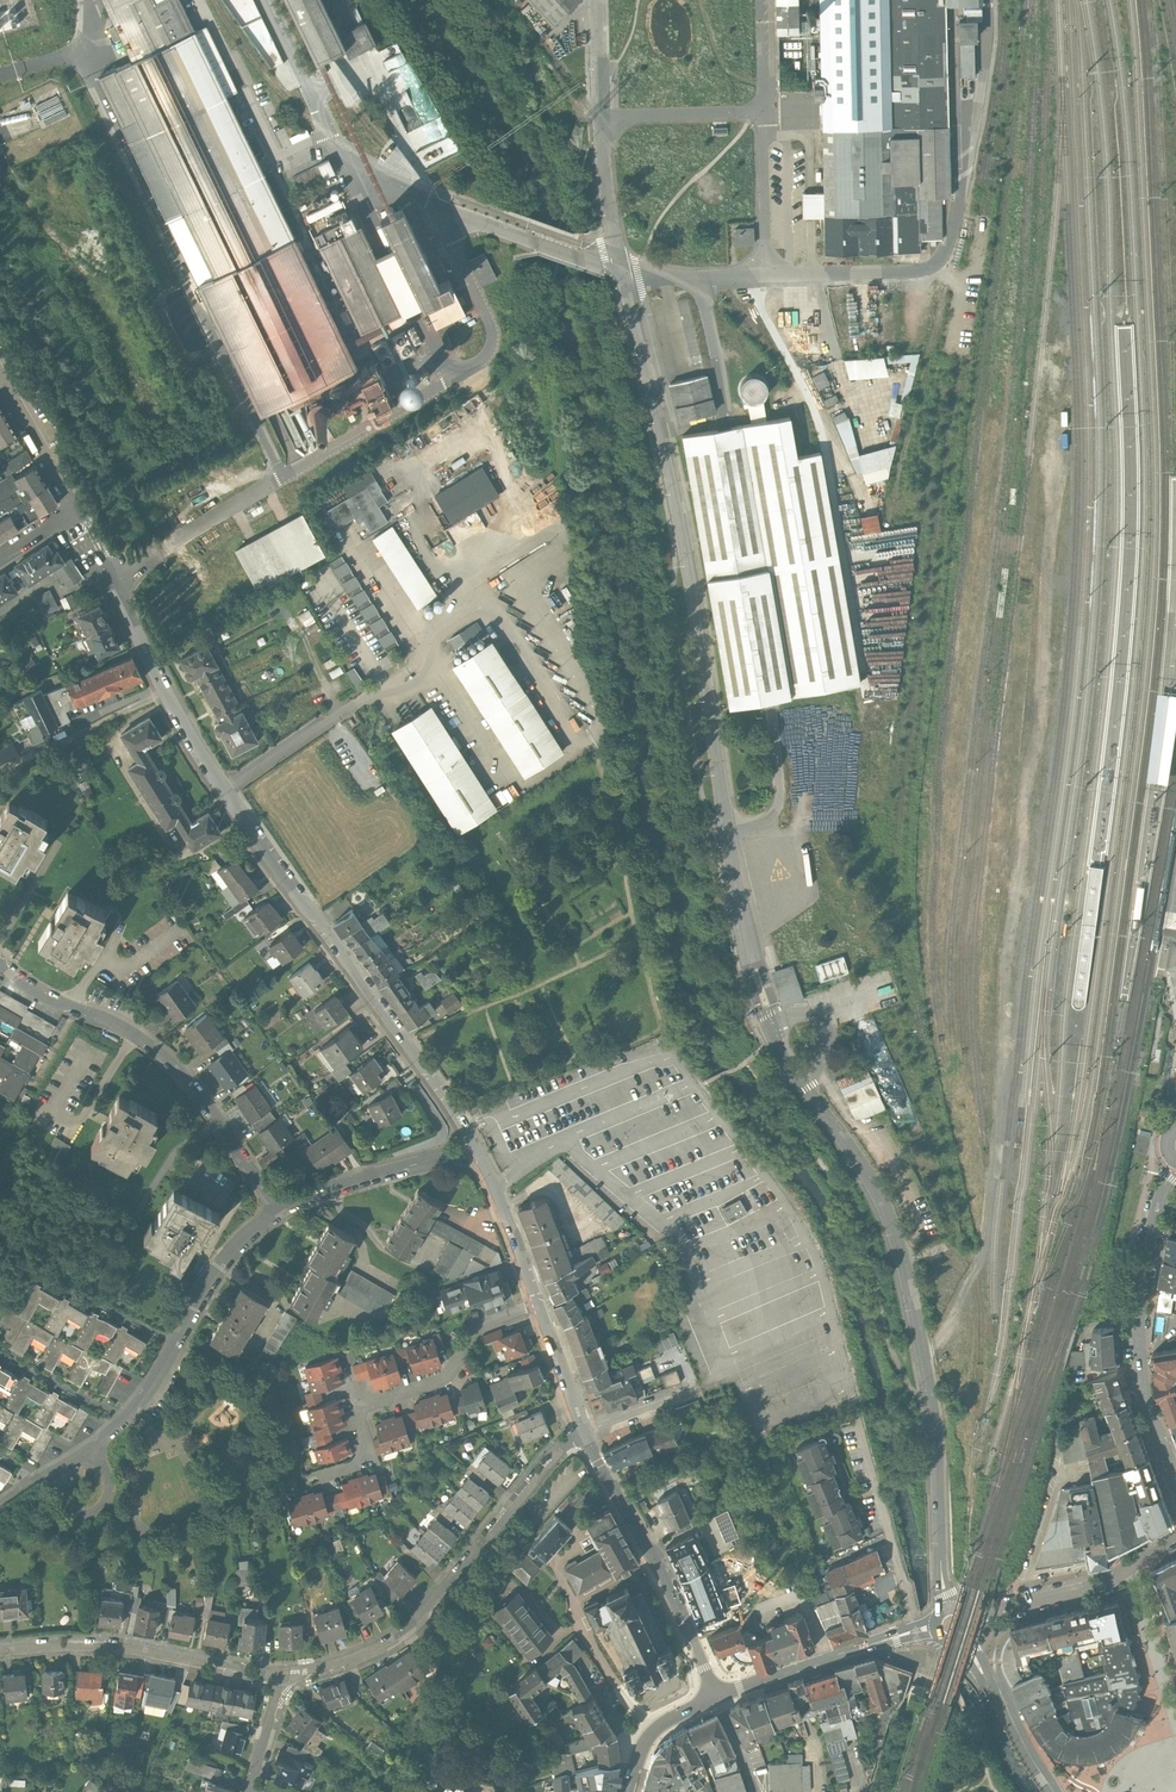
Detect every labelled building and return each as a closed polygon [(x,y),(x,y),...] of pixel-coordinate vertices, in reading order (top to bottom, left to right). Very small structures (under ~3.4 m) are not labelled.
[(133,62),(195,32),(180,0),(164,0),(156,3),(155,0),(103,0),(133,62)] [(236,16),(251,8),(247,2),(246,3),(245,0),(226,0),(236,16)] [(336,17),(331,5),(332,4),(330,0),(287,0),(317,62),(345,49),(346,48),(332,19),(336,17)] [(552,24),(578,0),(529,0),(552,24)] [(777,35),(786,35),(786,37),(799,37),(798,0),(776,0),(777,35)] [(811,19),(812,33),(820,32),(822,81),(813,81),(813,98),(822,97),(823,126),(800,126),(802,192),(824,191),(825,210),(891,209),(890,179),(886,0),(820,0),(821,19),(811,19)] [(890,179),(918,178),(918,194),(939,193),(949,193),(945,3),(945,0),(886,0),(890,179)] [(979,2),(969,2),(970,13),(979,12),(979,2)] [(336,17),(332,19),(346,48),(345,49),(349,57),(376,45),(366,23),(345,32),(338,16),(336,17)] [(959,20),(960,39),(974,39),(975,39),(974,20),(959,20)] [(207,26),(195,32),(133,62),(98,79),(196,282),(293,236),(280,208),(282,207),(279,202),(277,203),(274,195),(276,194),(273,189),(271,190),(268,183),(270,182),(266,173),(259,161),(258,161),(248,138),(226,96),(238,91),(207,26)] [(974,39),(960,39),(961,76),(974,76),(974,39)] [(374,51),(382,71),(407,62),(399,41),(374,51)] [(468,102),(457,109),(464,120),(475,114),(468,102)] [(336,173),(328,158),(292,176),(299,191),(336,173)] [(816,210),(816,211),(816,221),(825,221),(825,250),(880,249),(880,257),(893,257),(893,249),(919,248),(919,236),(940,236),(939,193),(918,194),(918,178),(890,179),(891,209),(825,210),(816,210)] [(824,191),(802,192),(802,197),(800,198),(800,207),(802,207),(802,211),(816,211),(816,210),(825,210),(824,191)] [(339,199),(307,215),(310,222),(342,206),(339,199)] [(464,314),(411,204),(382,218),(415,286),(424,304),(435,328),(464,314)] [(349,220),(343,223),(347,229),(353,226),(349,220)] [(341,224),(314,237),(359,333),(401,314),(390,289),(392,288),(388,280),(386,281),(360,227),(346,233),(341,224)] [(753,226),(735,226),(735,241),(753,241),(753,226)] [(293,236),(196,282),(260,414),(357,367),(293,236)] [(484,253),(469,260),(481,285),(496,278),(484,253)] [(424,304),(415,286),(407,290),(416,308),(424,304)] [(384,365),(397,359),(386,337),(373,344),(384,365)] [(917,351),(846,356),(848,376),(888,373),(887,360),(910,359),(902,398),(892,399),(889,412),(896,413),(891,439),(900,439),(917,351)] [(693,374),(706,370),(701,352),(688,355),(693,374)] [(419,387),(418,367),(397,368),(398,387),(419,387)] [(824,370),(813,376),(820,389),(831,382),(824,370)] [(705,375),(670,384),(679,418),(714,409),(705,375)] [(837,392),(825,399),(829,405),(840,398),(837,392)] [(846,409),(834,415),(838,422),(849,416),(846,409)] [(17,436),(2,410),(0,412),(0,448),(17,436)] [(770,419),(683,435),(731,709),(854,688),(861,686),(820,451),(797,455),(790,416),(770,419)] [(6,477),(32,460),(26,450),(8,462),(2,470),(6,477)] [(24,472),(14,479),(19,488),(4,498),(5,499),(0,502),(0,516),(7,511),(47,486),(35,465),(34,466),(24,472)] [(451,523),(501,496),(484,466),(435,493),(451,523)] [(372,471),(343,485),(350,498),(328,509),(338,527),(355,518),(358,523),(365,520),(370,530),(389,521),(381,505),(388,501),(372,471)] [(58,504),(47,486),(7,511),(13,520),(22,514),(28,523),(58,504)] [(863,529),(881,527),(879,510),(861,512),(863,529)] [(7,537),(28,523),(22,514),(13,520),(7,511),(0,516),(0,527),(7,537)] [(303,515),(236,551),(258,591),(325,555),(303,515)] [(331,515),(326,517),(332,529),(337,527),(331,515)] [(436,597),(396,523),(374,534),(415,609),(436,597)] [(16,565),(30,585),(55,569),(62,580),(64,579),(69,586),(80,578),(64,553),(60,556),(58,552),(58,551),(58,549),(58,547),(57,546),(56,544),(55,543),(53,543),(51,542),(16,565)] [(341,557),(329,564),(333,571),(345,563),(341,557)] [(350,571),(339,578),(343,585),(354,577),(350,571)] [(18,592),(5,572),(0,576),(0,604),(18,592)] [(359,585),(348,592),(352,599),(363,591),(359,585)] [(50,592),(37,597),(45,615),(58,609),(50,592)] [(368,599),(357,606),(361,612),(372,605),(368,599)] [(80,615),(77,617),(83,629),(81,630),(85,638),(109,626),(106,620),(107,619),(107,618),(107,617),(107,616),(107,615),(106,614),(105,613),(104,612),(103,612),(100,606),(88,612),(86,610),(79,613),(80,615)] [(377,613),(366,621),(370,627),(381,619),(377,613)] [(111,626),(109,626),(85,638),(86,640),(85,642),(91,649),(95,647),(100,657),(120,647),(115,636),(116,635),(111,626)] [(450,642),(456,650),(480,634),(474,626),(450,642)] [(386,627),(375,635),(379,641),(390,633),(386,627)] [(395,642),(384,649),(388,655),(399,648),(395,642)] [(563,756),(491,644),(454,667),(526,779),(563,756)] [(188,679),(192,680),(196,678),(218,667),(207,646),(181,660),(187,670),(185,674),(188,679)] [(81,706),(142,679),(132,658),(67,686),(72,697),(75,705),(81,706)] [(196,678),(208,701),(230,690),(218,667),(196,678)] [(72,697),(67,686),(57,690),(62,702),(72,697)] [(62,702),(57,690),(42,696),(57,726),(71,720),(62,702)] [(208,701),(220,724),(242,712),(230,690),(208,701)] [(42,696),(40,691),(25,699),(42,734),(47,731),(57,726),(42,696)] [(1148,781),(1167,784),(1175,724),(1175,698),(1159,695),(1148,781)] [(42,734),(25,699),(15,703),(38,749),(53,742),(47,731),(42,734)] [(496,812),(431,710),(394,734),(459,836),(496,812)] [(218,736),(221,737),(232,758),(259,744),(242,712),(220,724),(216,726),(215,731),(218,736)] [(162,739),(150,720),(123,737),(135,757),(134,758),(138,765),(130,770),(167,830),(176,825),(180,832),(181,831),(194,852),(221,835),(209,815),(191,825),(178,803),(179,802),(179,801),(179,800),(179,799),(179,798),(178,797),(177,796),(176,796),(175,796),(173,796),(163,779),(163,778),(164,777),(164,776),(164,775),(164,774),(163,773),(162,772),(160,772),(159,772),(158,772),(145,750),(162,739)] [(0,821),(0,867),(15,876),(21,867),(22,868),(27,860),(34,864),(45,846),(38,842),(43,833),(41,832),(46,824),(25,812),(24,814),(9,805),(0,821)] [(1175,914),(1175,857),(1166,913),(1175,914)] [(215,862),(200,869),(208,882),(211,879),(222,872),(215,862)] [(222,872),(211,879),(223,896),(231,891),(248,879),(236,862),(222,872)] [(248,879),(231,891),(242,907),(246,904),(259,895),(248,879)] [(1144,889),(1138,888),(1133,921),(1139,921),(1144,889)] [(68,896),(38,943),(53,953),(52,955),(73,968),(78,959),(80,960),(85,952),(93,957),(104,938),(96,933),(101,925),(100,924),(105,916),(84,903),(83,905),(68,896)] [(246,904),(242,907),(232,914),(236,920),(249,911),(250,910),(246,904)] [(253,917),(244,923),(257,940),(280,924),(267,906),(253,917)] [(364,914),(369,921),(372,925),(378,921),(370,910),(364,914)] [(253,917),(249,911),(236,920),(234,921),(239,927),(244,923),(253,917)] [(1166,913),(1162,935),(1173,937),(1172,942),(1175,942),(1175,914),(1166,913)] [(352,914),(334,926),(343,939),(361,926),(352,914)] [(372,925),(369,921),(361,926),(371,940),(376,937),(374,933),(377,932),(372,925)] [(361,926),(343,939),(352,953),(371,940),(361,926)] [(371,940),(380,954),(386,950),(377,936),(376,937),(371,940)] [(291,938),(271,953),(276,961),(280,958),(287,968),(303,956),(291,938)] [(371,940),(352,953),(362,967),(380,954),(371,940)] [(1172,942),(1167,971),(1175,973),(1175,942),(1172,942)] [(380,954),(389,967),(395,963),(386,950),(380,954)] [(380,954),(362,967),(371,980),(389,967),(380,954)] [(844,959),(815,969),(821,986),(850,976),(844,959)] [(389,967),(399,980),(405,976),(395,963),(389,967)] [(389,967),(371,980),(380,994),(397,982),(399,980),(389,967)] [(771,976),(782,1011),(804,1003),(793,969),(771,976)] [(310,970),(290,985),(296,993),(297,992),(305,1002),(325,987),(316,976),(315,976),(310,970)] [(455,973),(447,979),(451,984),(459,978),(455,973)] [(421,980),(416,984),(426,999),(442,987),(435,977),(424,984),(421,980)] [(397,982),(380,994),(399,1020),(415,1009),(397,982)] [(179,986),(158,1000),(176,1025),(196,1011),(179,986)] [(29,1008),(0,992),(0,1007),(22,1019),(21,1022),(17,1028),(46,1045),(56,1027),(27,1011),(29,1008)] [(335,1005),(316,1019),(326,1033),(346,1018),(335,1005)] [(3,1022),(16,1030),(17,1028),(21,1022),(22,1019),(0,1007),(0,1027),(3,1022)] [(429,1011),(435,1020),(441,1016),(434,1007),(429,1011)] [(415,1009),(399,1020),(411,1037),(435,1020),(429,1011),(420,1017),(415,1009)] [(448,1015),(444,1017),(448,1025),(452,1023),(448,1015)] [(201,1060),(214,1051),(224,1043),(223,1042),(218,1035),(216,1036),(206,1021),(185,1036),(201,1060)] [(323,1054),(349,1035),(350,1036),(356,1032),(351,1024),(318,1049),(323,1054)] [(46,1045),(17,1028),(16,1030),(10,1040),(24,1048),(22,1050),(27,1053),(24,1058),(19,1055),(13,1065),(29,1074),(46,1045)] [(363,1055),(350,1036),(349,1035),(323,1054),(337,1074),(344,1069),(363,1055)] [(224,1043),(214,1051),(218,1057),(230,1048),(225,1041),(223,1042),(224,1043)] [(230,1048),(218,1057),(222,1062),(230,1056),(234,1054),(230,1048)] [(230,1056),(222,1062),(210,1070),(227,1093),(237,1085),(235,1083),(245,1076),(230,1056)] [(13,1065),(0,1058),(0,1059),(0,1076),(5,1078),(0,1086),(0,1097),(13,1104),(29,1074),(13,1065)] [(369,1068),(349,1083),(363,1101),(382,1087),(377,1080),(369,1068)] [(344,1069),(337,1074),(331,1078),(335,1084),(348,1075),(344,1069)] [(377,1080),(382,1087),(384,1086),(388,1092),(393,1089),(400,1083),(391,1070),(377,1080)] [(838,1083),(856,1126),(887,1113),(870,1070),(838,1083)] [(246,1089),(231,1100),(238,1109),(253,1099),(246,1089)] [(393,1089),(388,1092),(381,1097),(385,1102),(397,1094),(393,1089)] [(253,1099),(238,1109),(252,1129),(270,1116),(257,1097),(253,1099)] [(103,1129),(92,1150),(107,1158),(106,1160),(127,1172),(132,1164),(134,1165),(139,1156),(146,1160),(156,1142),(149,1138),(154,1129),(152,1129),(157,1120),(136,1108),(135,1110),(120,1101),(108,1121),(110,1122),(105,1130),(103,1129)] [(401,1130),(392,1109),(368,1120),(378,1140),(401,1130)] [(270,1116),(252,1129),(256,1135),(274,1122),(270,1116)] [(274,1122),(256,1135),(260,1141),(278,1128),(274,1122)] [(278,1128),(260,1141),(273,1159),(291,1147),(278,1128)] [(335,1140),(307,1160),(320,1177),(337,1165),(340,1168),(350,1161),(335,1140)] [(304,1141),(291,1150),(296,1157),(309,1148),(304,1141)] [(561,1171),(549,1182),(616,1248),(627,1237),(561,1171)] [(170,1273),(180,1279),(196,1252),(200,1254),(204,1247),(206,1248),(213,1237),(210,1235),(217,1224),(175,1199),(154,1235),(152,1234),(144,1247),(150,1251),(149,1254),(160,1260),(158,1263),(171,1270),(170,1273)] [(403,1232),(427,1246),(444,1217),(420,1203),(403,1232)] [(547,1300),(574,1287),(547,1213),(532,1219),(532,1220),(520,1225),(547,1300)] [(742,1215),(724,1226),(733,1239),(750,1229),(742,1215)] [(220,1226),(217,1224),(210,1235),(213,1237),(220,1226)] [(411,1275),(427,1246),(403,1232),(386,1261),(411,1275)] [(463,1268),(491,1284),(498,1272),(437,1236),(430,1249),(451,1261),(463,1268)] [(313,1280),(331,1290),(339,1276),(343,1278),(349,1268),(345,1265),(352,1252),(330,1239),(308,1278),(313,1280)] [(1166,1248),(1164,1261),(1161,1274),(1175,1276),(1175,1250),(1166,1248)] [(578,1270),(585,1281),(595,1276),(610,1268),(604,1256),(578,1270)] [(656,1266),(651,1260),(635,1270),(639,1276),(656,1266)] [(463,1268),(451,1261),(434,1290),(446,1297),(463,1268)] [(610,1269),(595,1276),(599,1282),(614,1275),(610,1269)] [(1156,1301),(1175,1305),(1175,1276),(1161,1274),(1156,1301)] [(599,1282),(595,1276),(585,1281),(574,1287),(547,1300),(552,1310),(551,1312),(554,1319),(557,1320),(580,1308),(575,1296),(599,1284),(599,1282)] [(337,1294),(331,1290),(313,1280),(292,1318),(315,1331),(323,1318),(327,1320),(333,1309),(329,1307),(337,1294)] [(609,1283),(600,1288),(604,1294),(606,1298),(615,1292),(609,1283)] [(353,1287),(346,1299),(389,1324),(396,1311),(353,1287)] [(39,1307),(53,1315),(59,1305),(30,1288),(14,1317),(28,1325),(39,1307)] [(510,1301),(505,1303),(502,1291),(456,1306),(457,1308),(443,1312),(450,1331),(484,1320),(486,1325),(515,1316),(510,1301)] [(604,1294),(594,1300),(596,1303),(606,1298),(604,1294)] [(389,1324),(346,1299),(339,1311),(382,1336),(389,1324)] [(227,1330),(252,1344),(267,1317),(243,1303),(227,1330)] [(68,1323),(82,1332),(88,1321),(59,1305),(53,1315),(42,1333),(54,1340),(57,1342),(68,1323)] [(588,1307),(574,1315),(578,1323),(592,1315),(588,1307)] [(8,1313),(0,1327),(0,1330),(7,1334),(2,1342),(11,1347),(8,1352),(23,1361),(33,1343),(48,1351),(54,1340),(42,1333),(28,1325),(14,1317),(8,1313)] [(578,1323),(574,1315),(556,1325),(567,1345),(585,1335),(578,1323)] [(97,1340),(111,1348),(117,1338),(88,1321),(82,1332),(72,1350),(83,1357),(86,1359),(97,1340)] [(297,1334),(286,1328),(260,1374),(271,1380),(297,1334)] [(236,1371),(252,1344),(227,1330),(212,1357),(236,1371)] [(599,1363),(589,1335),(585,1335),(567,1345),(576,1371),(599,1363)] [(100,1367),(112,1373),(115,1375),(126,1357),(140,1365),(146,1354),(117,1338),(111,1348),(100,1367)] [(57,1342),(54,1340),(48,1351),(37,1369),(52,1377),(62,1359),(77,1367),(83,1357),(72,1350),(57,1342)] [(1080,1362),(1081,1386),(1114,1383),(1111,1346),(1089,1348),(1090,1361),(1080,1362)] [(496,1359),(506,1356),(503,1348),(484,1355),(487,1363),(496,1359)] [(506,1356),(496,1359),(500,1370),(506,1368),(509,1376),(534,1367),(531,1358),(525,1360),(521,1350),(506,1356)] [(442,1351),(433,1354),(434,1358),(435,1357),(438,1368),(446,1366),(442,1351)] [(681,1364),(676,1352),(656,1360),(661,1372),(681,1364)] [(83,1357),(77,1367),(66,1386),(81,1394),(91,1376),(106,1384),(112,1373),(100,1367),(86,1359),(83,1357)] [(429,1388),(437,1386),(444,1384),(438,1368),(435,1357),(434,1358),(421,1362),(429,1388)] [(407,1367),(412,1381),(416,1393),(423,1391),(429,1388),(421,1362),(407,1367)] [(599,1363),(576,1371),(586,1396),(607,1385),(599,1363)] [(1175,1438),(1175,1409),(1170,1390),(1175,1388),(1175,1366),(1149,1370),(1148,1375),(1152,1384),(1150,1387),(1153,1396),(1152,1396),(1167,1441),(1175,1438)] [(407,1367),(400,1370),(405,1383),(412,1381),(407,1367)] [(392,1372),(393,1374),(394,1374),(398,1385),(405,1383),(400,1370),(392,1372)] [(0,1373),(0,1387),(13,1394),(19,1384),(0,1373)] [(112,1373),(106,1384),(95,1402),(106,1409),(123,1380),(115,1375),(112,1373)] [(393,1374),(380,1378),(389,1404),(395,1402),(403,1400),(398,1385),(394,1374),(393,1374)] [(336,1377),(307,1387),(311,1399),(340,1389),(338,1383),(336,1377)] [(367,1382),(371,1396),(375,1408),(383,1406),(389,1404),(380,1378),(367,1382)] [(367,1382),(361,1384),(365,1398),(371,1396),(367,1382)] [(361,1384),(361,1383),(354,1385),(358,1400),(365,1398),(361,1384)] [(511,1398),(515,1409),(516,1409),(546,1398),(541,1383),(510,1394),(511,1398)] [(19,1384),(13,1394),(3,1412),(14,1419),(17,1421),(28,1403),(42,1411),(48,1400),(19,1384)] [(610,1393),(613,1400),(625,1396),(638,1390),(635,1384),(610,1393)] [(644,1401),(658,1397),(655,1384),(640,1389),(644,1401)] [(610,1393),(607,1385),(586,1396),(591,1409),(595,1407),(613,1400),(610,1393)] [(342,1394),(340,1389),(311,1399),(315,1410),(316,1411),(321,1409),(345,1401),(342,1394)] [(680,1389),(663,1395),(668,1408),(685,1401),(680,1389)] [(638,1390),(625,1396),(630,1408),(635,1406),(644,1402),(639,1390),(638,1390)] [(1105,1429),(1125,1422),(1115,1390),(1091,1398),(1102,1430),(1105,1429)] [(630,1408),(625,1396),(613,1400),(595,1407),(597,1412),(602,1410),(605,1417),(630,1408)] [(517,1412),(516,1409),(515,1409),(511,1398),(492,1407),(497,1420),(517,1412)] [(48,1400),(42,1411),(32,1429),(43,1436),(46,1437),(56,1419),(71,1427),(77,1417),(48,1400)] [(462,1410),(465,1417),(469,1430),(477,1427),(478,1430),(488,1427),(480,1404),(471,1407),(462,1410)] [(630,1408),(605,1417),(610,1430),(640,1418),(635,1406),(630,1408)] [(316,1411),(315,1410),(307,1413),(310,1421),(323,1416),(321,1409),(316,1411)] [(8,1430),(14,1419),(3,1412),(0,1411),(0,1426),(8,1430)] [(521,1424),(517,1412),(497,1420),(503,1432),(521,1424)] [(441,1417),(432,1420),(439,1440),(456,1434),(452,1421),(450,1414),(441,1417)] [(323,1416),(310,1421),(309,1421),(311,1427),(325,1422),(323,1416)] [(458,1419),(463,1432),(469,1430),(465,1417),(458,1419)] [(325,1422),(311,1427),(308,1428),(313,1441),(341,1431),(340,1425),(337,1418),(325,1422)] [(43,1436),(32,1429),(17,1421),(14,1419),(8,1430),(0,1443),(0,1449),(12,1456),(22,1438),(37,1446),(43,1436)] [(452,1421),(456,1434),(463,1432),(458,1419),(452,1421)] [(415,1425),(417,1432),(422,1445),(439,1440),(432,1420),(423,1423),(415,1425)] [(701,1420),(676,1430),(680,1441),(706,1431),(701,1420)] [(1125,1422),(1105,1429),(1110,1445),(1109,1445),(1110,1449),(1111,1451),(1112,1451),(1114,1456),(1135,1449),(1125,1422)] [(528,1430),(509,1438),(512,1443),(518,1440),(519,1442),(531,1437),(528,1430)] [(346,1443),(343,1437),(341,1431),(313,1441),(317,1453),(330,1449),(346,1443)] [(417,1432),(410,1434),(415,1448),(422,1445),(417,1432)] [(531,1437),(519,1442),(526,1459),(550,1450),(543,1432),(531,1437)] [(410,1434),(404,1436),(408,1450),(415,1448),(410,1434)] [(1090,1434),(1076,1439),(1077,1444),(1082,1468),(1097,1463),(1094,1454),(1090,1434)] [(404,1436),(396,1439),(390,1441),(398,1467),(412,1462),(408,1450),(404,1436)] [(1175,1467),(1175,1438),(1167,1441),(1175,1467)] [(390,1441),(383,1443),(376,1445),(381,1458),(385,1471),(398,1467),(390,1441)] [(672,1444),(631,1461),(605,1474),(616,1490),(675,1466),(680,1464),(672,1444)] [(1077,1444),(1065,1447),(1058,1465),(1059,1484),(1085,1478),(1082,1468),(1077,1444)] [(330,1449),(317,1453),(319,1460),(332,1455),(330,1449)] [(1085,1478),(1089,1498),(1106,1492),(1100,1476),(1119,1470),(1114,1456),(1112,1451),(1111,1451),(1110,1449),(1094,1454),(1097,1463),(1082,1468),(1085,1478)] [(1135,1449),(1114,1456),(1119,1470),(1125,1485),(1145,1478),(1135,1449)] [(332,1455),(319,1460),(321,1466),(334,1462),(332,1455)] [(821,1462),(821,1463),(801,1471),(804,1479),(801,1480),(805,1488),(803,1489),(806,1495),(807,1494),(811,1504),(810,1504),(813,1512),(811,1513),(814,1522),(813,1522),(816,1528),(817,1528),(821,1537),(828,1534),(852,1524),(848,1515),(845,1516),(836,1494),(839,1493),(827,1464),(828,1463),(829,1462),(829,1460),(828,1459),(827,1458),(825,1457),(823,1457),(822,1458),(821,1459),(821,1460),(821,1462)] [(385,1471),(381,1458),(374,1460),(378,1473),(385,1471)] [(334,1462),(321,1466),(317,1468),(321,1480),(350,1471),(347,1464),(346,1459),(334,1462)] [(680,1464),(675,1466),(684,1481),(689,1478),(680,1464)] [(479,1485),(490,1494),(499,1502),(512,1487),(491,1470),(479,1485)] [(11,1481),(0,1475),(0,1500),(11,1481)] [(1125,1485),(1122,1486),(1124,1491),(1127,1505),(1137,1502),(1152,1497),(1145,1478),(1125,1485)] [(470,1487),(485,1500),(490,1494),(479,1485),(478,1486),(474,1482),(470,1487)] [(471,1495),(470,1497),(481,1506),(485,1500),(470,1487),(466,1491),(471,1495)] [(1090,1504),(1106,1576),(1149,1554),(1138,1533),(1145,1530),(1141,1521),(1140,1518),(1135,1520),(1136,1520),(1131,1522),(1127,1505),(1124,1491),(1106,1492),(1089,1498),(1090,1504)] [(377,1494),(369,1497),(360,1500),(368,1522),(377,1519),(376,1517),(384,1514),(379,1499),(377,1494)] [(386,1496),(379,1499),(384,1514),(391,1512),(386,1496)] [(470,1497),(458,1511),(478,1528),(490,1513),(481,1506),(470,1497)] [(1152,1497),(1137,1502),(1140,1510),(1155,1504),(1152,1497)] [(346,1512),(350,1525),(358,1523),(358,1525),(368,1522),(360,1500),(351,1502),(343,1505),(346,1512)] [(1106,1576),(1090,1504),(1066,1509),(1069,1522),(1063,1523),(1074,1582),(1084,1580),(1086,1591),(1108,1586),(1106,1576)] [(1155,1504),(1140,1510),(1144,1520),(1158,1515),(1155,1504)] [(580,1509),(571,1519),(576,1524),(586,1514),(580,1509)] [(1066,1509),(1056,1510),(1032,1589),(1074,1582),(1063,1523),(1069,1522),(1066,1509)] [(315,1514),(306,1517),(313,1539),(322,1536),(322,1534),(330,1532),(325,1519),(323,1511),(315,1514)] [(445,1527),(456,1536),(466,1543),(478,1528),(458,1511),(445,1527)] [(339,1514),(343,1527),(350,1525),(346,1512),(339,1514)] [(332,1516),(336,1529),(343,1527),(339,1514),(332,1516)] [(680,1514),(661,1522),(673,1549),(679,1546),(693,1540),(680,1514)] [(1145,1530),(1138,1533),(1149,1554),(1169,1545),(1158,1515),(1144,1520),(1141,1521),(1145,1530)] [(325,1519),(330,1532),(335,1533),(336,1529),(332,1516),(325,1519)] [(313,1539),(306,1517),(298,1520),(289,1523),(296,1543),(304,1540),(304,1542),(313,1539)] [(436,1528),(452,1541),(456,1536),(445,1527),(441,1523),(436,1528)] [(852,1524),(828,1534),(830,1541),(828,1542),(832,1551),(831,1551),(833,1558),(834,1557),(838,1567),(866,1555),(853,1524),(852,1524)] [(438,1536),(437,1538),(448,1547),(452,1541),(436,1528),(433,1532),(438,1536)] [(641,1580),(612,1529),(604,1533),(603,1531),(600,1533),(601,1535),(589,1541),(604,1568),(616,1590),(618,1593),(626,1589),(626,1590),(631,1587),(631,1586),(641,1580)] [(517,1573),(511,1579),(515,1583),(514,1584),(529,1598),(542,1584),(540,1582),(546,1575),(547,1576),(574,1548),(560,1535),(521,1576),(517,1573)] [(425,1552),(445,1568),(457,1554),(448,1547),(437,1538),(425,1552)] [(696,1547),(693,1540),(679,1546),(682,1554),(683,1553),(696,1547)] [(425,1552),(413,1566),(426,1577),(434,1583),(445,1568),(425,1552)] [(683,1598),(701,1589),(710,1585),(696,1556),(668,1568),(683,1598)] [(407,1564),(404,1568),(420,1584),(426,1577),(413,1566),(412,1568),(407,1564)] [(577,1579),(567,1585),(573,1596),(570,1597),(575,1606),(578,1604),(580,1610),(616,1590),(604,1568),(579,1581),(577,1579)] [(838,1615),(857,1609),(855,1602),(888,1589),(881,1572),(830,1592),(838,1615)] [(387,1593),(386,1594),(400,1607),(401,1608),(415,1593),(401,1579),(387,1593)] [(1149,1592),(1167,1635),(1173,1633),(1175,1637),(1175,1583),(1174,1579),(1149,1592)] [(387,1593),(381,1588),(376,1593),(377,1595),(392,1615),(400,1607),(386,1594),(387,1593)] [(501,1591),(480,1616),(488,1622),(508,1597),(501,1591)] [(0,1600),(0,1628),(28,1625),(27,1597),(0,1600)] [(168,1612),(175,1613),(177,1598),(170,1597),(168,1612)] [(101,1608),(122,1611),(123,1602),(124,1601),(102,1599),(101,1608)] [(357,1600),(349,1605),(353,1613),(364,1634),(383,1624),(371,1601),(370,1601),(370,1602),(361,1607),(361,1606),(360,1606),(357,1600)] [(131,1606),(131,1603),(123,1602),(122,1611),(121,1620),(130,1621),(132,1612),(131,1606)] [(737,1603),(724,1607),(730,1624),(742,1620),(737,1603)] [(599,1617),(585,1624),(596,1647),(609,1642),(629,1683),(625,1685),(632,1698),(645,1692),(647,1696),(668,1686),(666,1681),(678,1676),(672,1663),(669,1664),(643,1610),(634,1614),(629,1604),(608,1614),(609,1617),(601,1621),(599,1617)] [(204,1605),(204,1615),(202,1628),(208,1629),(209,1629),(213,1607),(204,1605)] [(141,1608),(131,1606),(132,1612),(130,1621),(137,1622),(139,1615),(140,1615),(141,1608)] [(517,1607),(496,1624),(510,1642),(508,1644),(518,1656),(520,1655),(532,1670),(553,1653),(538,1633),(539,1632),(534,1626),(532,1627),(517,1607)] [(122,1611),(101,1608),(98,1632),(120,1634),(121,1620),(122,1611)] [(872,1653),(857,1609),(838,1615),(848,1646),(831,1653),(836,1665),(872,1653)] [(816,1618),(820,1626),(832,1621),(829,1612),(816,1618)] [(353,1613),(346,1617),(356,1638),(364,1634),(353,1613)] [(140,1615),(139,1615),(137,1622),(134,1637),(154,1641),(158,1619),(140,1615)] [(1124,1654),(1115,1620),(1087,1627),(1095,1660),(1095,1661),(1124,1654)] [(329,1625),(314,1630),(322,1653),(335,1649),(334,1647),(346,1644),(339,1621),(329,1624),(329,1625)] [(182,1624),(172,1622),(168,1643),(189,1647),(190,1641),(190,1642),(194,1624),(183,1622),(182,1624)] [(1072,1666),(1095,1660),(1087,1627),(1064,1632),(1070,1658),(1072,1666)] [(209,1629),(208,1629),(204,1650),(225,1654),(229,1633),(209,1629)] [(264,1632),(244,1630),(243,1646),(240,1646),(239,1658),(249,1659),(249,1660),(252,1660),(252,1659),(263,1660),(265,1642),(264,1642),(264,1632)] [(788,1639),(789,1642),(800,1671),(801,1673),(806,1672),(813,1669),(818,1667),(805,1632),(788,1639)] [(1070,1658),(1064,1632),(1043,1638),(1049,1663),(1070,1658)] [(300,1635),(280,1636),(281,1657),(291,1657),(291,1658),(304,1657),(304,1650),(301,1650),(300,1635)] [(1175,1637),(1164,1641),(1175,1679),(1175,1637)] [(1026,1671),(1028,1670),(1028,1668),(1048,1663),(1049,1663),(1043,1638),(1007,1646),(1010,1656),(1008,1658),(1006,1660),(1004,1663),(1003,1666),(1002,1669),(1001,1672),(1000,1675),(1000,1677),(1000,1681),(1000,1684),(1001,1687),(1002,1689),(1003,1691),(1010,1704),(1029,1694),(1023,1684),(1022,1681),(1022,1679),(1022,1676),(1023,1674),(1025,1672),(1026,1671)] [(768,1657),(777,1680),(800,1671),(789,1642),(772,1648),(775,1654),(768,1657)] [(439,1648),(434,1643),(423,1652),(428,1657),(439,1648)] [(720,1672),(731,1668),(735,1675),(742,1680),(749,1682),(757,1680),(759,1686),(777,1680),(768,1657),(761,1659),(758,1653),(751,1650),(745,1652),(741,1644),(713,1655),(720,1672)] [(1065,1721),(1066,1727),(1050,1735),(1048,1730),(1028,1740),(1035,1753),(1040,1760),(1049,1768),(1059,1773),(1071,1777),(1082,1777),(1094,1775),(1105,1771),(1117,1764),(1124,1756),(1131,1747),(1135,1735),(1126,1732),(1128,1728),(1135,1712),(1135,1709),(1135,1699),(1124,1654),(1095,1661),(1096,1665),(1103,1692),(1081,1697),(1059,1702),(1065,1721)] [(562,1685),(573,1676),(585,1667),(575,1655),(560,1665),(540,1681),(538,1682),(548,1696),(562,1685)] [(1070,1658),(1049,1663),(1052,1672),(1056,1687),(1058,1697),(1059,1702),(1081,1697),(1073,1670),(1072,1666),(1070,1658)] [(1095,1660),(1072,1666),(1073,1670),(1096,1665),(1095,1661),(1095,1660)] [(1022,1681),(1023,1684),(1027,1673),(1049,1667),(1048,1663),(1028,1668),(1028,1670),(1026,1671),(1025,1672),(1023,1674),(1022,1676),(1022,1679),(1022,1681)] [(411,1665),(401,1672),(400,1672),(400,1673),(400,1674),(400,1675),(391,1681),(389,1679),(388,1680),(404,1703),(427,1688),(425,1686),(417,1674),(411,1665)] [(428,1666),(417,1674),(425,1686),(437,1678),(428,1666)] [(580,1708),(590,1702),(577,1680),(573,1676),(562,1685),(566,1689),(577,1707),(580,1708)] [(64,1677),(42,1678),(42,1699),(65,1699),(64,1677)] [(100,1691),(101,1678),(78,1677),(77,1702),(88,1702),(88,1707),(101,1708),(102,1691),(100,1691)] [(13,1679),(3,1680),(5,1703),(27,1700),(24,1680),(14,1681),(13,1679)] [(404,1703),(388,1680),(379,1686),(378,1684),(366,1692),(380,1712),(387,1708),(391,1713),(404,1703)] [(548,1696),(538,1682),(537,1680),(520,1693),(522,1695),(510,1706),(530,1736),(544,1727),(532,1709),(548,1696)] [(777,1680),(759,1686),(761,1690),(778,1684),(777,1680)] [(120,1681),(115,1711),(132,1714),(135,1694),(137,1685),(137,1684),(120,1681)] [(175,1690),(144,1684),(144,1686),(142,1693),(150,1695),(148,1701),(146,1710),(167,1715),(170,1706),(171,1707),(173,1700),(175,1690)] [(135,1694),(142,1695),(142,1693),(144,1686),(137,1685),(135,1694)] [(1056,1687),(1029,1694),(1010,1704),(1019,1723),(1044,1710),(1047,1708),(1045,1703),(1058,1697),(1056,1687)] [(839,1692),(807,1702),(810,1709),(811,1712),(817,1728),(827,1751),(833,1773),(845,1770),(852,1768),(849,1758),(860,1755),(855,1736),(846,1700),(842,1701),(839,1692)] [(150,1695),(142,1693),(142,1695),(141,1700),(148,1701),(150,1695)] [(190,1695),(190,1696),(189,1697),(187,1709),(188,1709),(197,1711),(197,1713),(209,1716),(213,1698),(194,1693),(193,1693),(192,1693),(191,1694),(190,1695)] [(345,1694),(323,1702),(329,1720),(341,1716),(342,1720),(353,1716),(345,1694)] [(187,1709),(189,1697),(183,1696),(180,1702),(176,1712),(187,1714),(188,1709),(187,1709)] [(230,1718),(234,1702),(224,1700),(213,1698),(209,1716),(221,1718),(221,1716),(230,1718)] [(798,1723),(800,1722),(805,1720),(809,1731),(817,1728),(811,1712),(809,1713),(808,1710),(810,1709),(807,1702),(806,1699),(791,1704),(792,1707),(798,1723)] [(176,1712),(180,1702),(173,1700),(171,1707),(170,1706),(167,1715),(165,1719),(172,1721),(176,1712)] [(252,1706),(251,1706),(234,1702),(230,1718),(230,1720),(242,1723),(242,1721),(252,1723),(255,1710),(254,1708),(254,1707),(252,1706)] [(578,1709),(583,1718),(595,1711),(590,1702),(580,1708),(578,1709)] [(1047,1708),(1044,1710),(1053,1727),(1062,1722),(1065,1721),(1059,1702),(1047,1708)] [(766,1715),(776,1743),(804,1733),(800,1722),(798,1723),(792,1707),(766,1715)] [(165,1719),(167,1715),(146,1710),(145,1719),(164,1723),(165,1719)] [(1053,1727),(1044,1710),(1019,1723),(1028,1740),(1048,1730),(1053,1727)] [(574,1723),(584,1742),(606,1730),(595,1711),(583,1718),(574,1723)] [(766,1715),(745,1723),(755,1744),(759,1755),(769,1752),(778,1748),(776,1743),(766,1715)] [(321,1734),(302,1721),(288,1741),(307,1754),(311,1756),(311,1755),(320,1743),(316,1740),(321,1734)] [(755,1744),(745,1723),(733,1728),(749,1763),(755,1760),(754,1758),(759,1755),(755,1744)] [(595,1760),(600,1758),(607,1754),(618,1753),(606,1730),(584,1742),(590,1752),(566,1760),(568,1764),(569,1767),(571,1766),(593,1760),(595,1760)] [(715,1779),(711,1780),(715,1791),(744,1791),(737,1770),(719,1731),(703,1739),(702,1738),(687,1745),(699,1768),(708,1763),(715,1779)] [(247,1737),(223,1732),(221,1739),(228,1741),(245,1745),(247,1737)] [(566,1760),(564,1760),(551,1735),(538,1741),(553,1771),(568,1764),(566,1760)] [(245,1745),(228,1741),(223,1761),(241,1766),(247,1746),(245,1745)] [(687,1745),(673,1754),(667,1758),(659,1766),(653,1775),(649,1791),(702,1791),(709,1789),(707,1785),(703,1778),(699,1768),(687,1745)] [(600,1758),(601,1780),(622,1780),(618,1753),(607,1754),(600,1758)] [(303,1761),(318,1768),(321,1762),(311,1755),(311,1756),(307,1754),(303,1761)] [(593,1760),(571,1766),(574,1779),(596,1773),(593,1760)] [(275,1774),(284,1778),(280,1786),(280,1787),(289,1791),(302,1791),(305,1787),(308,1789),(313,1780),(303,1776),(304,1774),(280,1763),(275,1774)] [(212,1789),(216,1779),(190,1769),(186,1779),(212,1789)] [(833,1773),(838,1791),(852,1791),(845,1770),(833,1773)] [(788,1774),(790,1782),(804,1782),(810,1781),(807,1773),(788,1774)] [(866,1781),(869,1791),(876,1791),(881,1778),(866,1781)] [(216,1779),(212,1789),(218,1791),(223,1782),(216,1779)] [(600,1789),(600,1791),(620,1791),(622,1780),(601,1780),(588,1783),(582,1785),(583,1791),(585,1791),(600,1789)] [(804,1782),(790,1782),(771,1783),(771,1791),(805,1791),(804,1785),(804,1782)]
